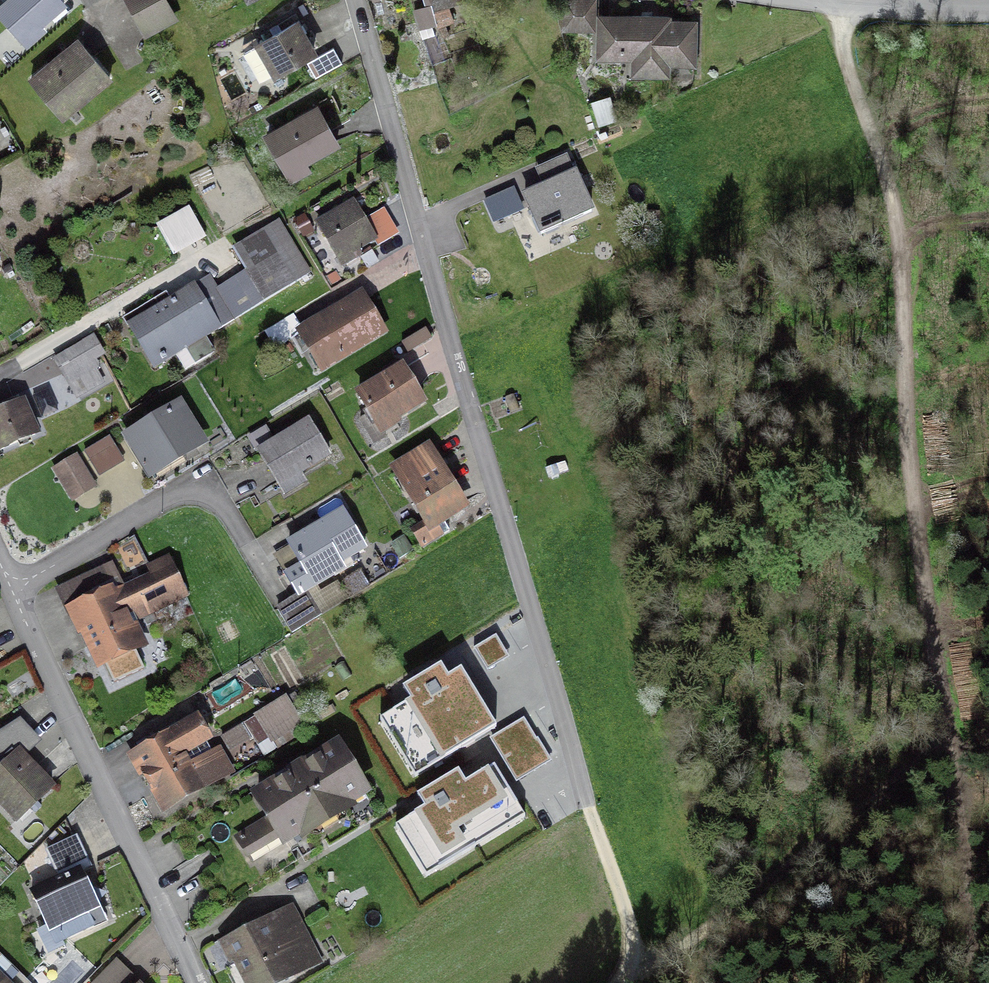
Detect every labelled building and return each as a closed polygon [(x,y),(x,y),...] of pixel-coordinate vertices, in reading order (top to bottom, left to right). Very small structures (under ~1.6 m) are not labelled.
[(58,0),(9,0),(0,8),(0,15),(26,44),(37,34),(32,29),(61,3),(58,0)] [(172,20),(161,0),(127,0),(146,34),(172,20)] [(593,1),(563,0),(563,31),(592,31),(593,1)] [(424,9),(413,12),(418,30),(429,26),(424,9)] [(667,23),(667,20),(598,18),(597,59),(645,60),(644,76),(665,76),(666,65),(692,66),(693,24),(667,23)] [(451,23),(450,19),(435,24),(440,39),(446,36),(442,27),(451,23)] [(274,75),(311,54),(294,24),(253,47),(249,40),(241,45),(244,52),(242,54),(259,83),(274,74),(274,75)] [(53,65),(51,62),(29,81),(56,113),(77,96),(82,102),(108,79),(79,43),(53,65)] [(316,76),(342,63),(335,48),(308,61),(316,76)] [(335,146),(314,109),(266,136),(286,173),(335,146)] [(591,211),(567,157),(538,170),(545,186),(523,196),(541,234),(591,211)] [(371,240),(351,207),(319,226),(338,259),(335,260),(340,269),(358,258),(353,250),(371,240)] [(199,241),(183,213),(153,229),(169,257),(199,241)] [(191,287),(127,326),(152,367),(215,329),(216,331),(307,277),(287,242),(268,253),(274,264),(248,280),(250,284),(221,302),(208,281),(193,290),(191,287)] [(319,371),(382,333),(363,302),(344,313),(341,308),(297,334),(319,371)] [(92,339),(55,360),(76,397),(99,384),(87,363),(101,356),(92,339)] [(400,370),(358,396),(375,425),(389,416),(392,422),(421,404),(400,370)] [(17,399),(0,406),(0,451),(34,436),(17,399)] [(178,407),(126,439),(149,475),(200,444),(178,407)] [(252,440),(259,452),(257,453),(283,495),(302,483),(297,475),(327,457),(307,423),(271,445),(263,433),(252,440)] [(84,453),(98,477),(122,463),(108,439),(84,453)] [(448,532),(440,520),(462,507),(427,449),(393,470),(425,523),(412,531),(422,548),(448,532)] [(74,458),(54,470),(65,488),(85,477),(74,458)] [(363,550),(341,513),(288,545),(298,563),(281,573),(296,598),(351,565),(347,559),(363,550)] [(84,631),(90,644),(100,665),(136,648),(121,615),(161,596),(166,607),(184,599),(166,560),(147,568),(152,579),(119,595),(119,594),(111,597),(109,593),(92,600),(89,593),(98,588),(92,575),(56,592),(69,619),(77,615),(85,631),(84,631)] [(320,616),(306,593),(276,611),(290,634),(320,616)] [(473,649),(488,672),(510,658),(496,634),(473,649)] [(461,670),(449,677),(442,666),(402,690),(410,702),(380,720),(415,777),(434,766),(436,769),(444,764),(443,761),(497,729),(461,670)] [(300,723),(285,699),(255,717),(271,743),(300,723)] [(536,738),(524,718),(490,738),(516,782),(552,761),(538,737),(536,738)] [(206,740),(195,721),(136,755),(146,773),(141,776),(157,805),(162,802),(166,809),(229,772),(218,752),(209,757),(201,743),(206,740)] [(249,737),(243,726),(220,740),(227,750),(249,737)] [(289,775),(290,777),(257,797),(270,819),(236,840),(250,863),(285,843),(284,841),(302,831),(304,833),(346,808),(343,803),(362,792),(336,749),(302,770),(301,767),(289,775)] [(18,753),(0,770),(0,805),(15,821),(50,788),(18,753)] [(526,818),(495,766),(465,784),(458,772),(416,797),(423,810),(396,826),(427,878),(526,818)] [(50,925),(58,941),(102,920),(94,903),(99,901),(95,893),(90,896),(79,872),(87,868),(73,839),(45,853),(59,880),(30,894),(46,928),(50,925)] [(227,941),(249,982),(278,982),(318,962),(291,909),(227,941)] [(133,979),(115,961),(93,982),(129,982),(133,979)]
